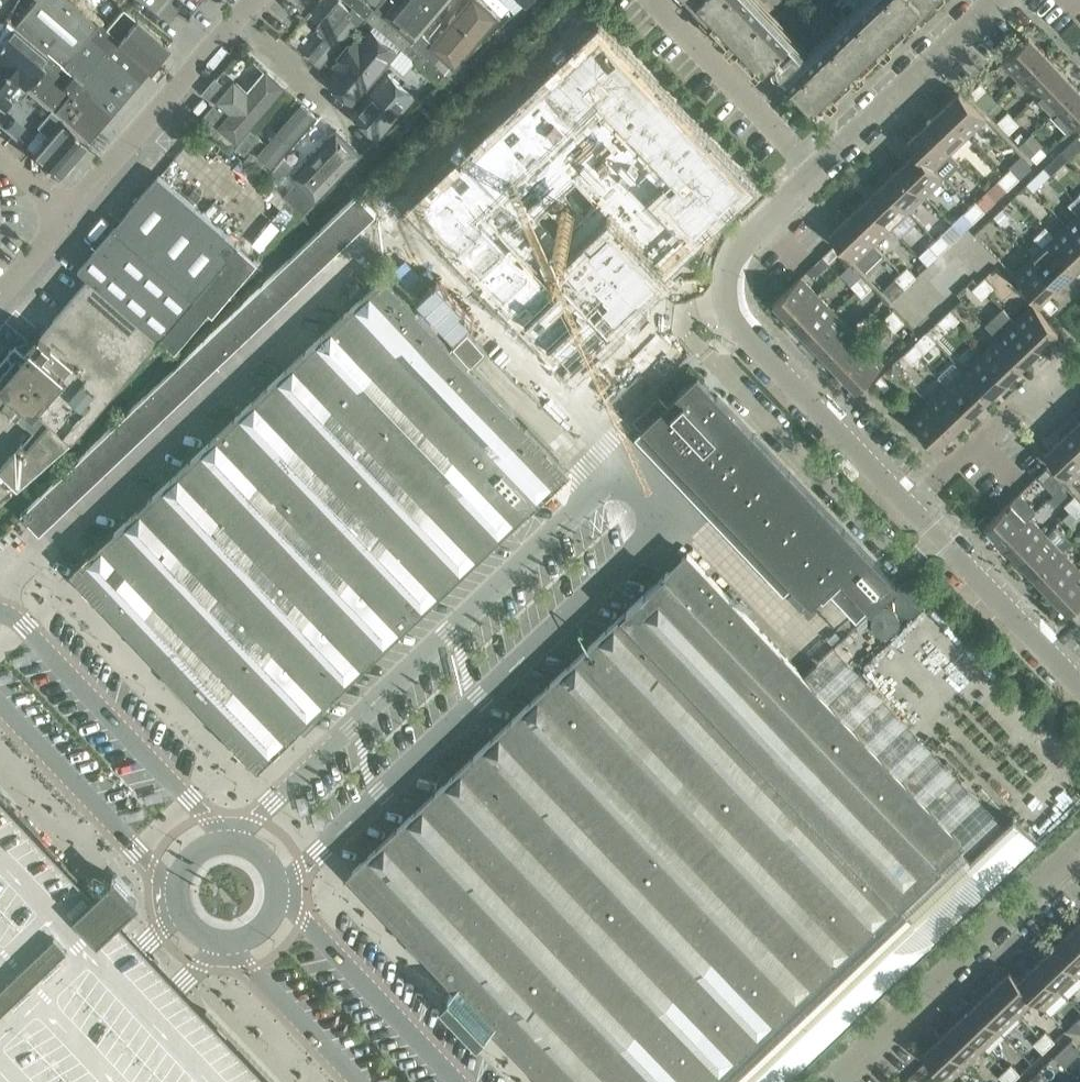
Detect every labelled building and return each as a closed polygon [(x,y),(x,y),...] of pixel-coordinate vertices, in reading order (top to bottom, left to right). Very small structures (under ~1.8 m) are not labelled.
[(86,35),(98,21),(98,20),(96,22),(70,0),(34,0),(15,22),(47,50),(62,63),(86,35)] [(348,2),(352,5),(366,17),(367,17),(374,8),(365,0),(350,0),(348,2)] [(390,17),(418,40),(451,0),(404,0),(390,17)] [(433,49),(457,68),(501,16),(481,0),(473,0),(433,49)] [(782,70),(783,70),(785,67),(791,74),(789,76),(818,106),(828,97),(826,95),(834,87),(836,89),(855,71),(853,69),(861,61),(863,63),(881,46),(880,44),(888,36),(890,38),(908,20),(905,18),(914,10),(916,12),(928,0),(868,0),(808,57),(753,0),(697,0),(704,8),(706,6),(714,14),(711,17),(729,36),(731,34),(739,42),(737,44),(754,62),(756,61),(761,66),(771,56),(775,60),(774,61),(773,62),(773,63),(773,65),(773,66),(773,67),(773,68),(774,69),(775,70),(777,71),(778,71),(780,71),(781,71),(782,70)] [(357,28),(343,15),(348,9),(339,2),(316,28),(327,38),(309,57),(322,68),(357,28)] [(352,5),(344,15),(358,27),(359,26),(366,17),(352,5)] [(98,21),(86,35),(137,79),(149,65),(168,44),(164,41),(123,6),(105,27),(98,21)] [(374,8),(367,17),(384,32),(392,23),(375,8),(374,8)] [(14,73),(25,83),(45,61),(41,57),(47,50),(15,22),(14,22),(6,15),(0,26),(0,61),(14,73)] [(392,23),(384,32),(400,46),(402,48),(410,38),(392,23)] [(372,30),(331,79),(357,101),(397,52),(372,30)] [(599,31),(420,201),(449,232),(473,208),(457,191),(569,85),(578,94),(584,88),(596,100),(599,98),(671,173),(668,177),(672,181),(622,228),(595,201),(557,237),(579,261),(525,312),(571,362),(610,326),(607,319),(657,272),(652,267),(742,181),(599,31)] [(45,61),(25,83),(87,137),(137,79),(86,35),(62,63),(47,50),(41,57),(45,61)] [(1002,61),(1018,79),(1046,53),(1029,35),(1002,61)] [(402,48),(391,60),(405,72),(416,59),(420,63),(428,54),(413,41),(410,38),(402,48)] [(1062,70),(1046,53),(1018,79),(1035,96),(1062,70)] [(428,54),(420,63),(438,78),(446,69),(428,54)] [(14,73),(0,61),(0,89),(14,73)] [(204,89),(215,98),(233,78),(223,69),(222,68),(204,89)] [(393,69),(356,111),(382,134),(419,92),(393,69)] [(235,147),(286,90),(262,70),(255,78),(246,70),(220,99),(230,109),(213,128),(235,147)] [(1035,96),(1051,113),(1079,87),(1062,70),(1035,96)] [(25,83),(14,73),(0,89),(0,122),(57,172),(88,137),(87,137),(25,83)] [(976,98),(986,88),(980,82),(970,91),(976,98)] [(1079,120),(1079,89),(1079,87),(1051,113),(1068,131),(1079,120)] [(997,100),(986,88),(976,98),(987,109),(997,100)] [(986,119),(959,91),(942,108),(968,136),(986,119)] [(202,117),(212,126),(227,108),(218,100),(202,117)] [(992,115),(1002,106),(997,100),(987,109),(992,115)] [(303,102),(257,156),(272,169),(319,115),(303,102)] [(951,152),(968,136),(942,108),(924,125),(951,152)] [(1003,126),(1013,117),(1007,111),(997,120),(1003,126)] [(1019,123),(1013,117),(1003,126),(1009,132),(1019,123)] [(933,168),(934,168),(951,152),(924,125),(907,141),(916,151),(933,168)] [(339,126),(294,176),(319,198),(364,148),(339,126)] [(260,137),(251,129),(235,147),(245,155),(260,137)] [(1015,137),(1020,143),(1025,137),(1020,132),(1015,137)] [(1030,155),(1036,161),(1046,152),(1040,146),(1030,155)] [(916,151),(899,167),(925,194),(943,177),(934,168),(933,168),(916,151)] [(1061,151),(1044,167),(1051,175),(1069,159),(1061,151)] [(245,160),(266,178),(272,171),(251,153),(245,160)] [(294,166),(285,158),(269,175),(278,183),(294,166)] [(908,211),(925,194),(899,167),(882,183),(908,211)] [(1051,175),(1044,167),(1027,184),(1034,192),(1051,175)] [(1010,168),(1004,173),(1013,183),(1019,178),(1010,168)] [(1007,189),(1013,183),(1004,173),(998,179),(1007,189)] [(100,242),(79,267),(89,276),(42,331),(41,330),(32,341),(33,342),(12,348),(11,347),(10,348),(10,349),(0,361),(0,400),(11,409),(10,410),(12,411),(34,429),(23,442),(22,441),(0,466),(0,471),(18,487),(59,450),(73,438),(160,337),(175,349),(209,309),(213,312),(258,259),(158,174),(100,242)] [(302,212),(314,199),(296,182),(284,195),(302,212)] [(891,227),(908,211),(882,183),(865,200),(891,227)] [(377,213),(364,199),(358,193),(21,513),(24,516),(40,533),(377,213)] [(1066,224),(1079,239),(1079,205),(1074,198),(1068,204),(1077,213),(1066,224)] [(865,200),(847,216),(874,243),(891,227),(865,200)] [(976,200),(969,206),(979,216),(985,210),(976,200)] [(979,216),(969,206),(963,212),(973,222),(979,216)] [(1001,209),(994,217),(1001,224),(1008,217),(1001,209)] [(856,260),(874,243),(847,216),(830,233),(856,260)] [(262,245),(281,227),(274,219),(255,237),(262,245)] [(1077,266),(1079,263),(1079,239),(1066,224),(1054,235),(1045,226),(1039,231),(1075,268),(1077,266)] [(981,228),(975,234),(981,239),(986,234),(981,228)] [(1057,284),(1075,268),(1039,231),(1034,237),(1043,246),(1031,257),(1057,284)] [(941,233),(935,239),(944,249),(951,243),(941,233)] [(944,249),(935,239),(929,245),(938,255),(944,249)] [(823,255),(829,261),(839,252),(833,246),(823,255)] [(822,256),(806,271),(812,278),(829,263),(822,256)] [(1058,305),(1047,294),(1057,284),(1031,257),(1014,274),(1050,312),(1058,305)] [(907,266),(901,272),(910,281),(916,276),(907,266)] [(910,281),(901,272),(895,277),(904,287),(910,281)] [(850,284),(856,290),(866,280),(860,274),(850,284)] [(773,302),(774,302),(790,319),(818,293),(801,276),(773,302)] [(984,276),(978,282),(988,292),(994,286),(984,276)] [(383,277),(136,512),(75,569),(228,730),(238,721),(249,720),(250,721),(250,723),(251,724),(251,725),(253,727),(255,729),(257,731),(260,732),(262,732),(265,732),(267,731),(270,730),(272,729),(274,727),(275,725),(276,723),(277,720),(277,719),(277,718),(289,717),(297,726),(302,721),(332,693),(462,570),(536,499),(566,470),(467,366),(485,349),(468,331),(450,348),(383,277)] [(866,280),(856,290),(862,296),(872,286),(866,280)] [(982,298),(988,292),(978,282),(972,288),(982,298)] [(790,319),(807,337),(834,311),(818,293),(790,319)] [(1015,320),(1041,348),(1058,331),(1032,303),(1015,320)] [(883,318),(889,324),(899,315),(893,309),(883,318)] [(950,309),(944,315),(953,325),(959,319),(950,309)] [(834,311),(807,337),(823,354),(850,328),(834,311)] [(904,321),(899,315),(889,324),(894,330),(904,321)] [(938,321),(947,330),(953,325),(944,315),(938,321)] [(1023,364),(1041,348),(1015,320),(997,337),(1023,364)] [(823,354),(839,371),(867,345),(850,328),(823,354)] [(1006,380),(1023,364),(997,337),(980,353),(1006,380)] [(915,342),(909,347),(919,357),(925,352),(915,342)] [(856,389),(884,363),(867,345),(839,371),(856,389)] [(903,353),(913,363),(919,357),(909,347),(903,353)] [(980,353),(963,369),(989,397),(1006,380),(980,353)] [(989,397),(963,369),(946,386),(972,413),(989,397)] [(692,380),(689,381),(686,382),(682,385),(679,388),(677,391),(676,395),(646,424),(647,425),(636,436),(784,593),(796,582),(812,599),(820,591),(824,596),(829,591),(856,620),(872,605),(895,583),(698,375),(692,380)] [(890,385),(881,375),(874,381),(884,391),(890,385)] [(946,386),(929,402),(955,429),(972,413),(946,386)] [(937,446),(955,429),(929,402),(911,419),(937,446)] [(1079,420),(1063,436),(1079,454),(1079,420)] [(1071,480),(1079,472),(1079,454),(1063,436),(1045,453),(1071,480)] [(1047,466),(1045,468),(1037,475),(1043,481),(1052,472),(1047,466)] [(1019,492),(985,524),(1002,542),(1029,516),(1036,510),(1019,492)] [(1070,510),(1079,501),(1074,495),(1064,504),(1070,510)] [(1079,501),(1070,510),(1076,516),(1079,512),(1079,501)] [(1046,533),(1029,516),(1002,542),(1018,559),(1046,533)] [(1035,576),(1062,550),(1046,533),(1018,559),(1035,576)] [(1035,576),(1051,594),(1079,568),(1062,550),(1035,576)] [(1039,843),(1014,816),(974,853),(688,552),(657,581),(350,872),(456,983),(441,998),(479,1037),(494,1023),(550,1081),(788,1081),(1039,843)] [(1079,600),(1079,569),(1079,568),(1051,594),(1068,611),(1079,600)] [(300,757),(285,741),(257,766),(272,782),(300,757)] [(6,1004),(20,990),(52,961),(73,940),(105,910),(110,915),(116,921),(119,918),(130,907),(137,900),(121,884),(113,875),(106,882),(95,892),(26,821),(0,793),(0,1010),(6,1004)] [(1070,931),(1079,941),(1079,921),(1070,931)] [(1070,931),(1053,947),(1079,974),(1079,973),(1079,941),(1070,931)] [(1053,947),(1036,963),(1062,991),(1079,974),(1053,947)] [(1035,998),(1044,1008),(1062,991),(1036,963),(1019,979),(1018,980),(1035,998)] [(1018,1014),(1035,998),(1018,980),(1019,979),(1010,970),(992,987),(1018,1014)] [(1001,1030),(1018,1014),(992,987),(975,1003),(1001,1030)] [(975,1003),(958,1019),(984,1047),(1001,1030),(975,1003)] [(272,1005),(254,1022),(271,1038),(255,1054),(282,1081),(348,1081),(272,1005)] [(958,1019),(940,1036),(967,1063),(984,1047),(958,1019)] [(1055,1040),(1045,1030),(1039,1036),(1049,1046),(1055,1040)] [(949,1080),(967,1063),(940,1036),(923,1053),(949,1080)] [(1042,1052),(1049,1046),(1039,1036),(1033,1042),(1042,1052)] [(1079,1050),(1079,1046),(1072,1038),(1055,1054),(1065,1065),(1079,1050)] [(923,1063),(915,1071),(926,1081),(934,1075),(923,1063)] [(1020,1073),(1011,1063),(1005,1069),(1014,1079),(1020,1073)] [(1014,1079),(1005,1069),(999,1074),(1006,1081),(1011,1081),(1014,1079)] [(1043,1079),(1037,1072),(1031,1079),(1034,1081),(1040,1081),(1043,1079)]
